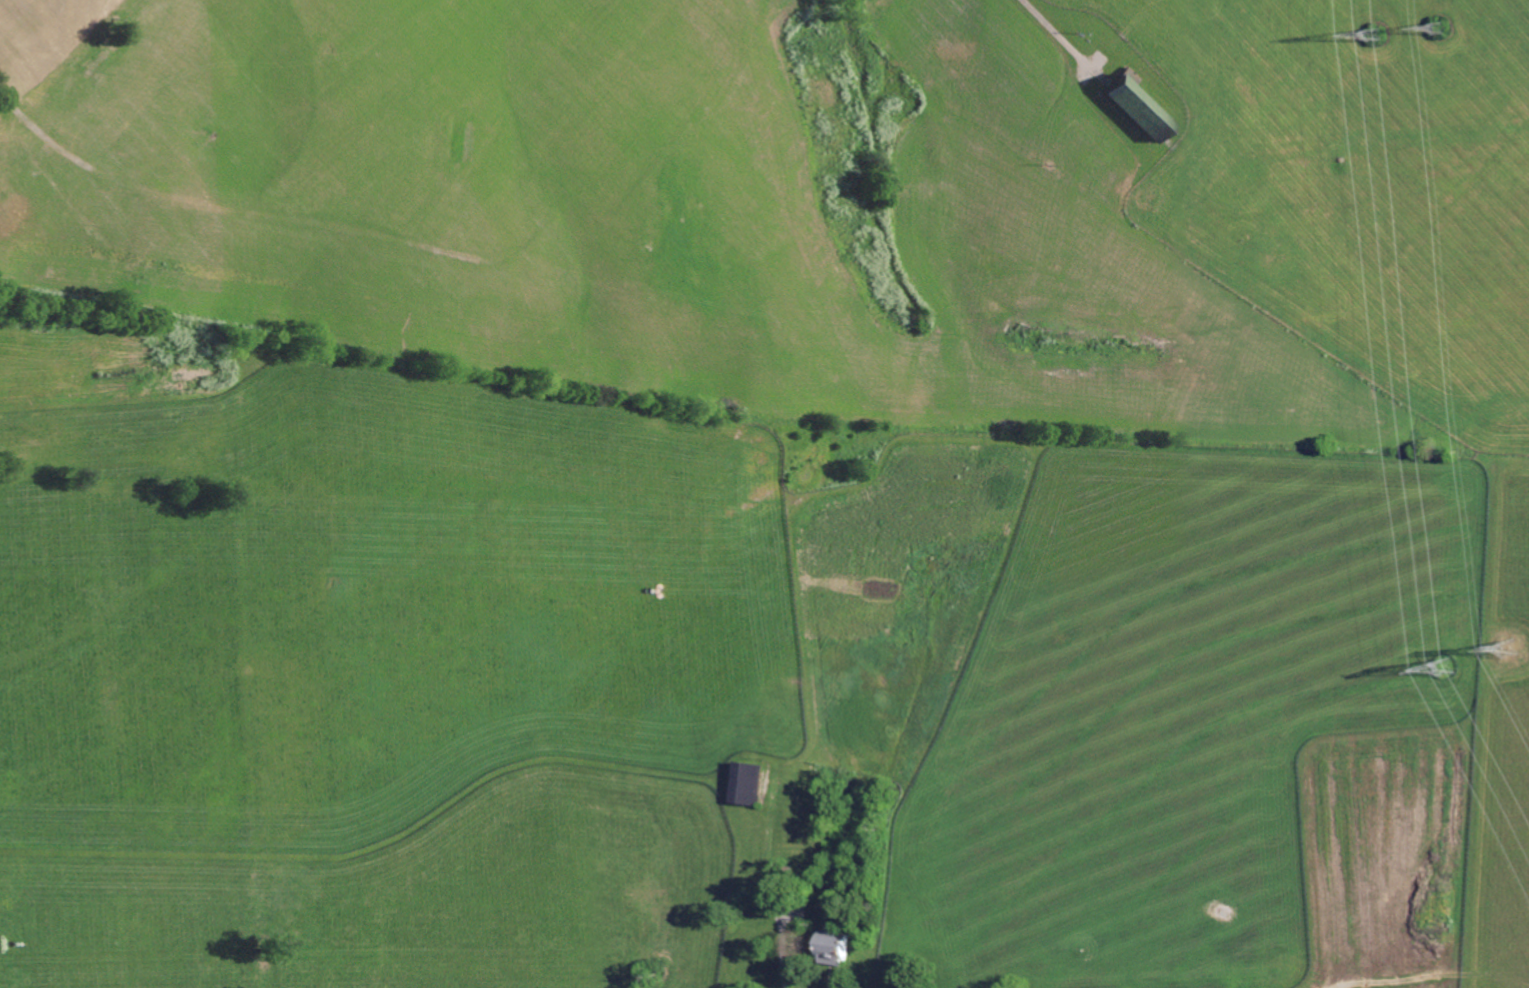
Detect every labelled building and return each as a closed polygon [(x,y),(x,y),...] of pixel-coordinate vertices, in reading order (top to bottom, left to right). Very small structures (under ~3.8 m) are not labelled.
[(770,765),(742,761),(735,802),(763,806),(770,765)] [(853,964),(854,951),(859,951),(860,931),(827,928),(824,962),(853,964)]
